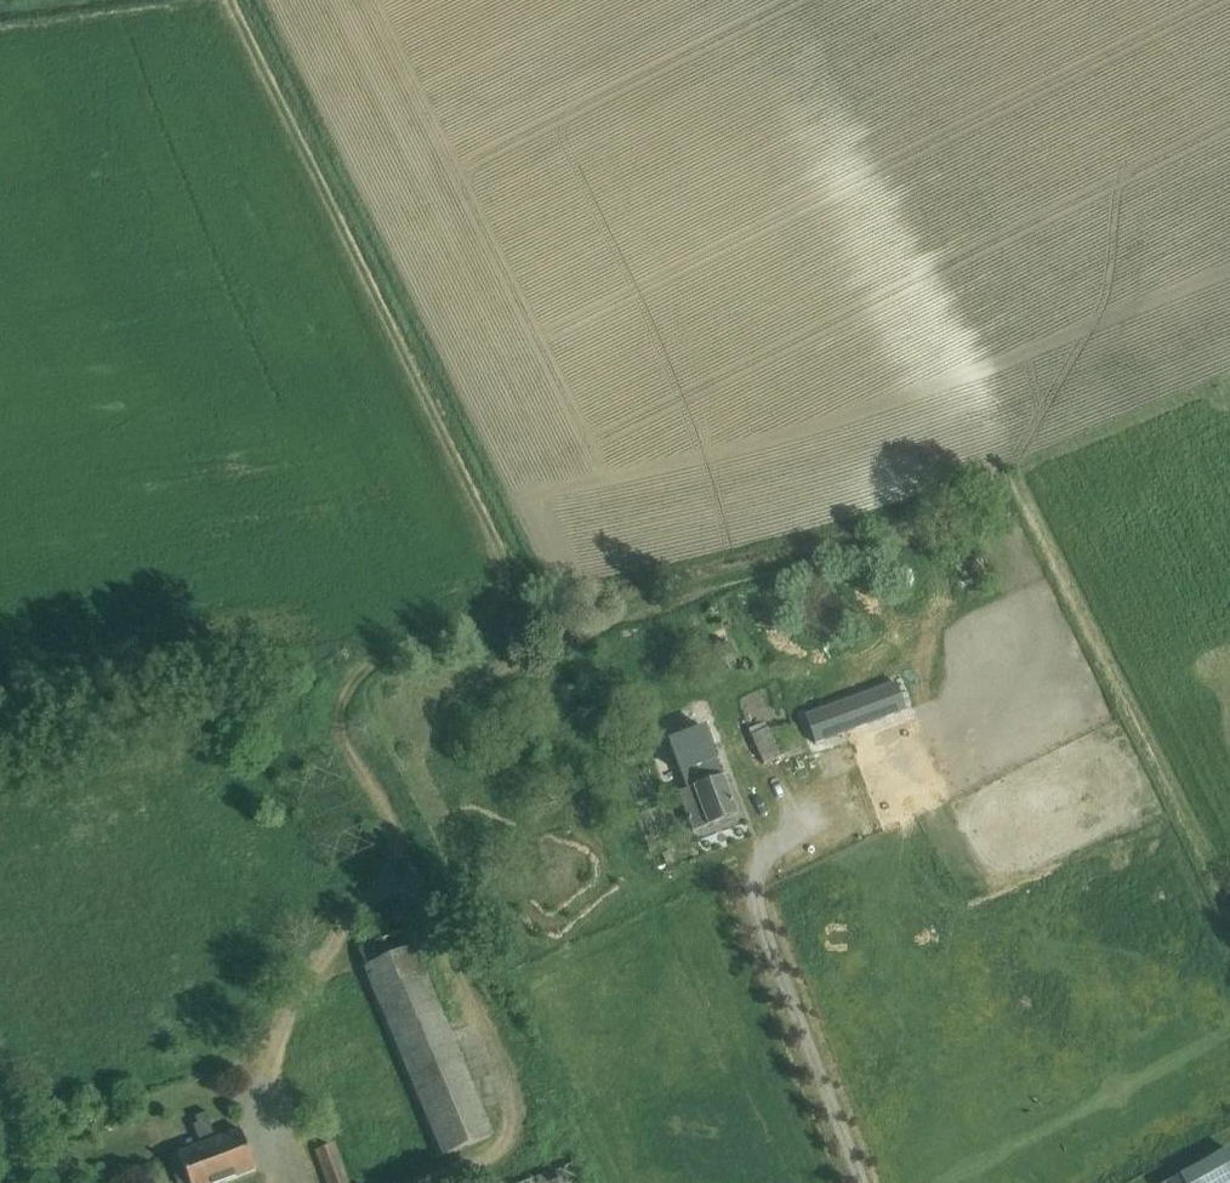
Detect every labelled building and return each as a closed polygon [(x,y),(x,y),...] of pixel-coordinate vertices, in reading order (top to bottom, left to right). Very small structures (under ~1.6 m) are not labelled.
[(895,683),(804,717),(814,745),(906,711),(895,683)] [(670,741),(668,742),(686,791),(677,794),(692,832),(737,815),(704,728),(670,741)] [(750,735),(762,765),(779,758),(766,729),(750,735)] [(794,753),(780,759),(788,778),(802,772),(794,753)] [(360,948),(357,949),(444,1156),(490,1137),(411,948),(403,930),(360,948)] [(255,1170),(240,1130),(214,1140),(204,1114),(195,1117),(197,1123),(193,1125),(201,1145),(168,1157),(178,1182),(221,1182),(255,1170)] [(318,1150),(330,1182),(344,1182),(330,1146),(318,1150)] [(1182,1182),(1229,1182),(1229,1155),(1227,1150),(1179,1177),(1182,1182)] [(575,1162),(524,1182),(583,1182),(575,1162)]
